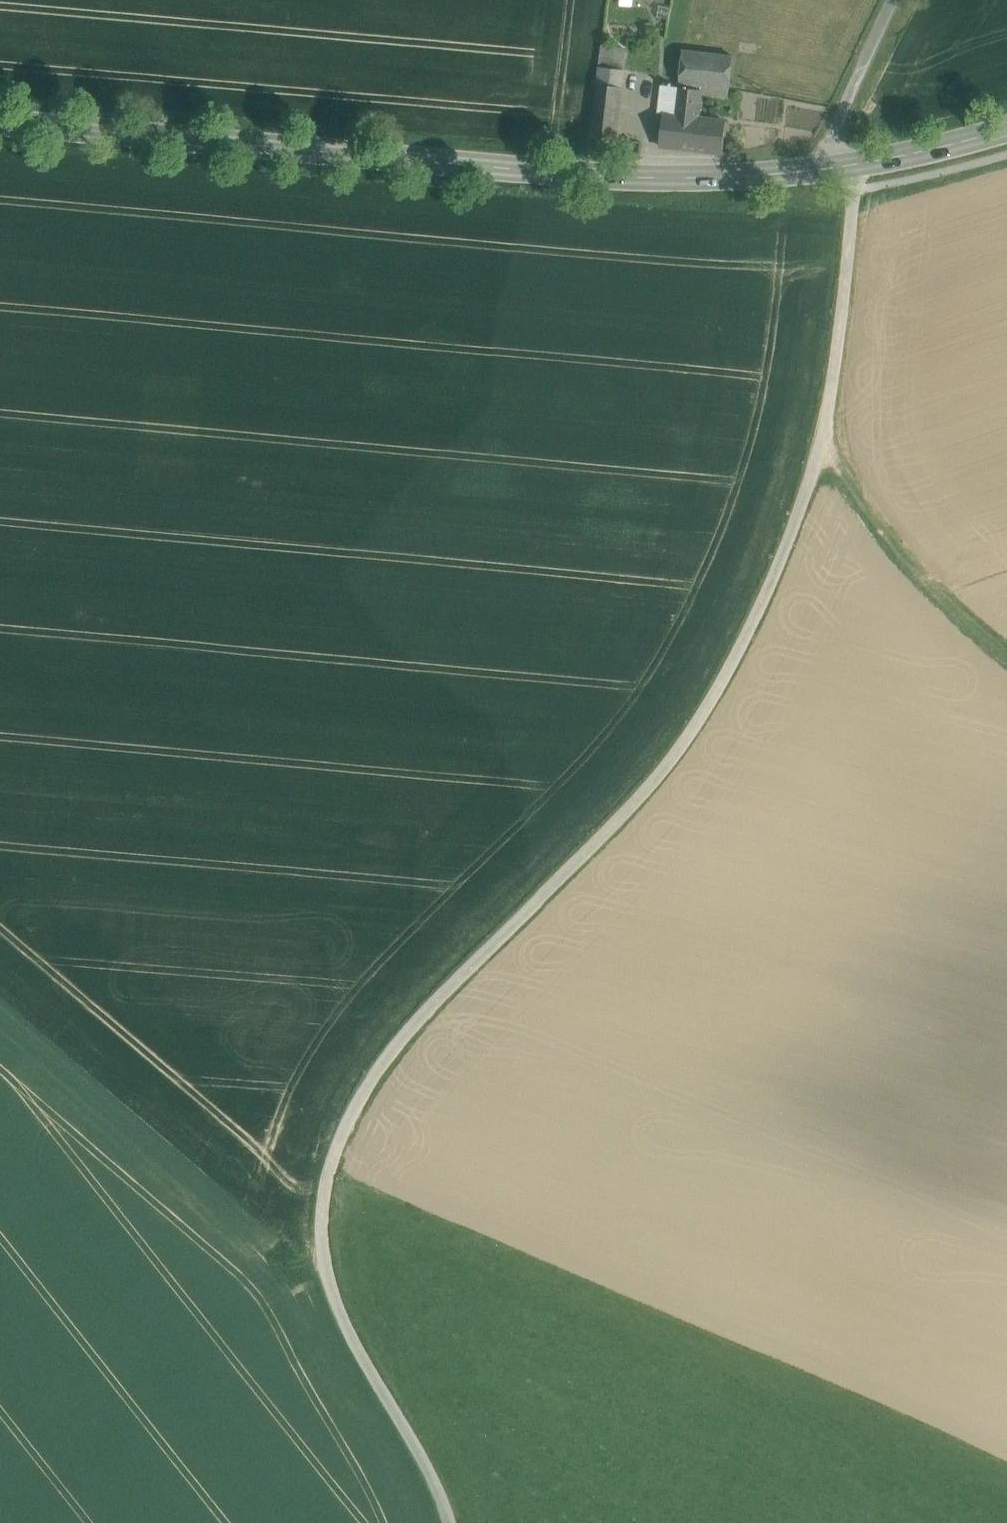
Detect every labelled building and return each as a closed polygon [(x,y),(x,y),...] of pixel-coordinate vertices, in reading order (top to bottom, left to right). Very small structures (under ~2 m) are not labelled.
[(628,50),(602,47),(599,67),(591,134),(617,137),(628,50)] [(733,57),(683,51),(680,82),(680,83),(730,89),(733,57)] [(730,89),(680,83),(680,82),(679,82),(678,87),(678,91),(701,94),(728,97),(730,89)] [(701,94),(678,91),(678,87),(672,86),(672,84),(669,83),(669,86),(662,85),(659,115),(663,115),(660,146),(723,153),(727,122),(698,119),(701,94)]
